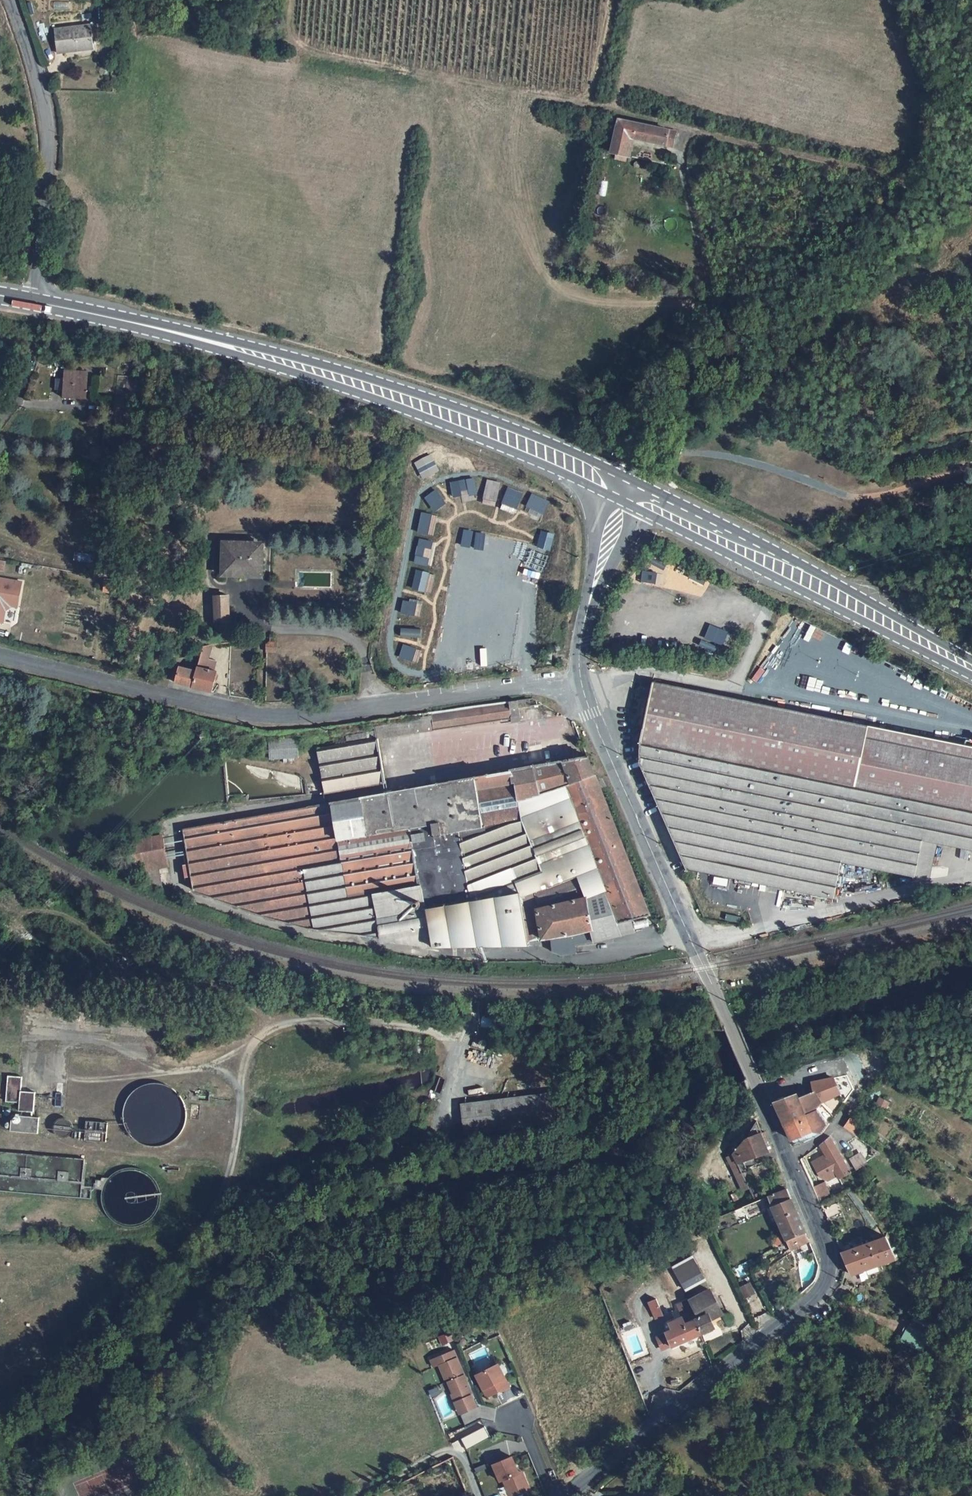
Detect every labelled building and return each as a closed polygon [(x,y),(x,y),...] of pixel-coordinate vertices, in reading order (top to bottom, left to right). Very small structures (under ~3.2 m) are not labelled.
[(86,29),(50,32),(53,56),(89,52),(86,29)] [(672,146),(675,131),(619,120),(616,134),(633,138),(667,145),(672,146)] [(629,156),(633,138),(616,134),(612,153),(617,154),(627,156),(629,156)] [(56,378),(56,390),(64,390),(64,399),(76,399),(76,396),(86,396),(88,372),(65,371),(65,376),(65,378),(62,378),(56,378)] [(127,381),(126,398),(132,399),(132,397),(134,398),(135,382),(127,381)] [(658,453),(660,448),(649,441),(646,446),(658,453)] [(247,569),(262,569),(263,547),(257,547),(254,547),(254,544),(254,543),(223,542),(223,575),(247,576),(247,569)] [(92,554),(75,551),(74,560),(90,563),(92,554)] [(22,582),(0,578),(0,622),(3,622),(5,610),(11,606),(17,607),(22,582)] [(117,582),(105,581),(104,592),(115,593),(117,582)] [(216,621),(230,621),(229,596),(215,596),(216,621)] [(710,623),(704,637),(723,645),(728,631),(710,623)] [(775,639),(769,651),(782,657),(788,644),(775,639)] [(267,645),(267,652),(275,652),(276,642),(270,642),(267,645)] [(212,644),(203,646),(202,649),(197,667),(196,671),(179,667),(175,683),(193,687),(212,692),(217,671),(213,670),(216,661),(208,658),(212,644)] [(777,683),(779,669),(758,666),(756,680),(777,683)] [(806,669),(807,688),(822,687),(821,669),(806,669)] [(653,681),(641,741),(640,762),(687,868),(834,898),(842,861),(864,866),(873,868),(879,869),(915,876),(923,840),(935,842),(971,850),(971,746),(653,681)] [(530,699),(432,714),(433,715),(435,730),(512,719),(512,722),(520,721),(519,708),(530,706),(530,699)] [(378,739),(376,731),(346,736),(347,744),(318,749),(325,794),(386,784),(378,739)] [(298,738),(269,739),(270,759),(284,758),(294,758),(299,758),(298,738)] [(596,777),(588,756),(532,766),(511,770),(511,772),(488,776),(488,775),(438,783),(438,784),(184,830),(187,850),(189,863),(189,864),(184,865),(186,878),(192,877),(194,891),(261,915),(306,928),(308,928),(382,938),(389,941),(397,940),(398,943),(433,947),(530,946),(529,941),(542,939),(565,935),(592,929),(595,942),(635,932),(632,920),(650,915),(596,777)] [(162,835),(126,842),(132,873),(139,872),(158,868),(168,866),(162,835)] [(915,876),(928,879),(935,842),(923,840),(915,876)] [(871,875),(873,868),(864,866),(863,874),(871,875)] [(162,889),(158,868),(139,872),(140,880),(162,889)] [(877,879),(879,869),(873,868),(871,875),(863,874),(862,876),(877,879)] [(127,970),(132,960),(123,957),(119,966),(127,970)] [(612,964),(611,957),(600,958),(601,965),(612,964)] [(489,1048),(494,1050),(498,1041),(492,1039),(489,1048)] [(506,1053),(507,1049),(505,1045),(502,1044),(499,1044),(497,1045),(496,1049),(497,1053),(501,1055),(506,1053)] [(19,1111),(34,1112),(35,1092),(21,1091),(22,1077),(8,1076),(6,1102),(20,1103),(19,1111)] [(775,1102),(786,1126),(818,1112),(816,1109),(822,1103),(825,1100),(829,1097),(833,1095),(840,1092),(838,1088),(837,1086),(836,1083),(834,1078),(794,1086),(795,1094),(775,1102)] [(180,1133),(185,1121),(184,1105),(180,1097),(170,1088),(161,1084),(148,1084),(135,1090),(128,1098),(123,1110),(124,1121),(128,1131),(138,1141),(147,1145),(158,1146),(170,1142),(180,1133)] [(461,1104),(465,1134),(566,1121),(562,1091),(461,1104)] [(818,1112),(786,1126),(792,1140),(799,1137),(805,1134),(807,1138),(812,1131),(822,1133),(834,1116),(822,1103),(816,1109),(818,1112)] [(10,1131),(38,1133),(39,1117),(12,1115),(10,1131)] [(844,1127),(857,1136),(864,1125),(851,1117),(844,1127)] [(70,1134),(72,1130),(72,1125),(71,1122),(68,1120),(64,1119),(61,1119),(57,1122),(55,1126),(55,1130),(56,1133),(58,1135),(62,1137),(68,1136),(70,1134)] [(108,1123),(86,1121),(84,1140),(106,1142),(108,1123)] [(744,1161),(768,1152),(760,1134),(762,1133),(757,1121),(753,1127),(746,1138),(733,1153),(738,1163),(744,1161)] [(799,1137),(802,1142),(808,1140),(815,1138),(822,1133),(812,1131),(807,1138),(805,1134),(799,1137)] [(771,1151),(773,1150),(765,1132),(762,1133),(760,1134),(768,1152),(771,1151)] [(828,1159),(839,1151),(830,1136),(820,1145),(828,1159)] [(0,1151),(0,1191),(91,1199),(92,1189),(82,1188),(85,1159),(0,1151)] [(851,1173),(839,1151),(828,1159),(839,1179),(851,1173)] [(738,1163),(733,1153),(729,1158),(744,1190),(750,1187),(743,1173),(748,1171),(744,1161),(738,1163)] [(856,1168),(866,1161),(862,1155),(855,1159),(854,1157),(850,1159),(856,1168)] [(157,1206),(159,1196),(156,1186),(152,1180),(138,1170),(129,1169),(122,1171),(111,1178),(110,1179),(107,1183),(105,1187),(105,1188),(103,1199),(108,1213),(116,1221),(127,1225),(139,1224),(151,1217),(157,1206)] [(110,1179),(111,1178),(102,1178),(102,1181),(96,1180),(96,1188),(105,1188),(105,1187),(107,1183),(110,1179)] [(819,1202),(830,1197),(825,1184),(814,1189),(819,1202)] [(790,1249),(809,1241),(787,1189),(768,1196),(774,1209),(778,1219),(790,1249)] [(839,1205),(828,1210),(831,1217),(842,1212),(839,1205)] [(778,1219),(774,1209),(770,1211),(774,1221),(778,1219)] [(842,1254),(847,1264),(891,1247),(886,1236),(865,1245),(842,1254)] [(839,1247),(842,1254),(865,1245),(862,1238),(839,1247)] [(847,1264),(852,1274),(858,1272),(881,1264),(897,1258),(893,1251),(892,1248),(891,1247),(847,1264)] [(686,1290),(706,1280),(693,1255),(673,1266),(686,1290)] [(860,1278),(883,1269),(881,1264),(858,1272),(860,1278)] [(746,1298),(755,1293),(750,1282),(740,1287),(746,1298)] [(696,1319),(702,1333),(715,1328),(711,1319),(723,1313),(711,1290),(694,1299),(691,1301),(695,1308),(692,1309),(696,1319)] [(656,1319),(663,1316),(656,1299),(649,1302),(656,1319)] [(696,1319),(692,1309),(681,1314),(683,1318),(670,1323),(673,1329),(666,1332),(672,1347),(702,1333),(696,1319)] [(448,1334),(439,1336),(440,1342),(450,1341),(448,1334)] [(473,1394),(455,1349),(432,1359),(435,1367),(440,1365),(447,1382),(449,1381),(454,1393),(452,1393),(456,1401),(463,1398),(469,1411),(477,1407),(472,1394),(473,1394)] [(510,1387),(499,1364),(477,1375),(488,1397),(502,1390),(502,1391),(510,1387)] [(463,1398),(456,1401),(461,1414),(469,1411),(463,1398)] [(512,1456),(494,1464),(501,1481),(504,1480),(511,1495),(513,1495),(530,1489),(524,1477),(520,1479),(518,1474),(519,1473),(512,1456)]
